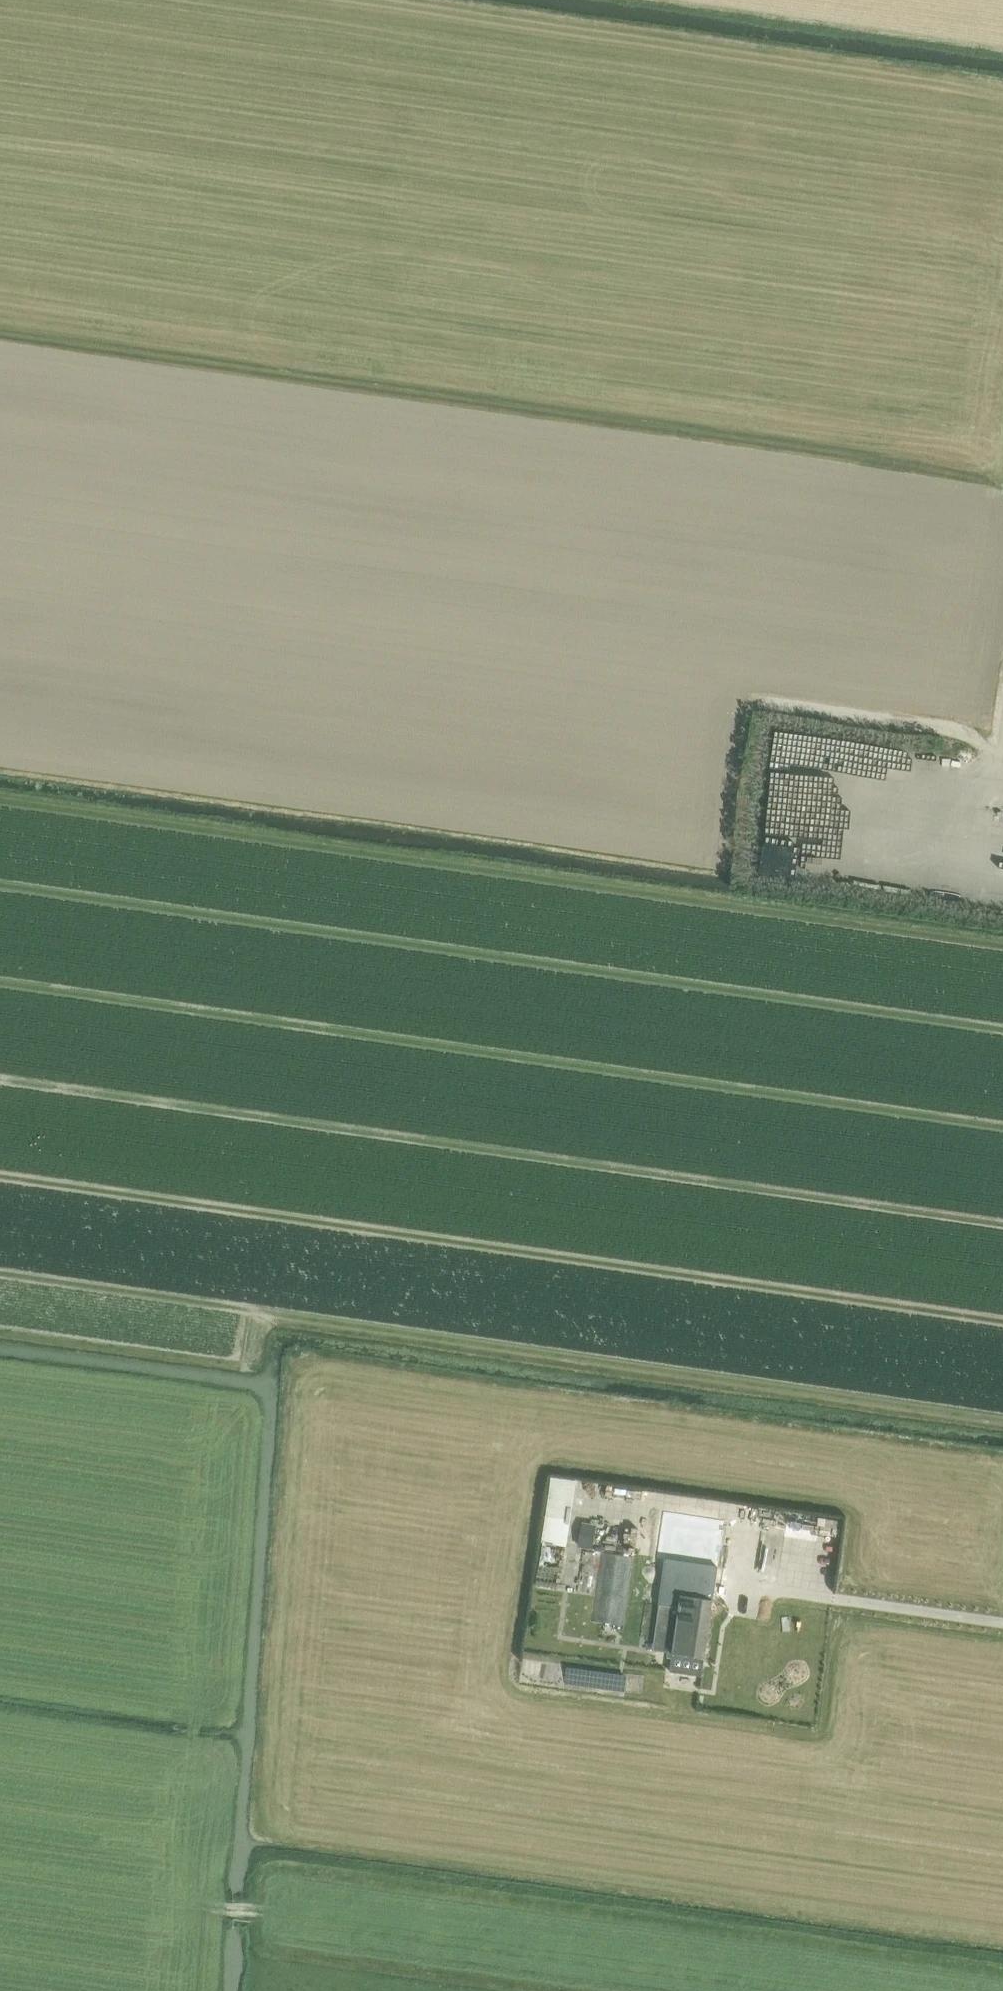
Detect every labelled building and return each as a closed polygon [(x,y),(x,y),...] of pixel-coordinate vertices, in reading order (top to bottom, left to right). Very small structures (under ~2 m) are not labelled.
[(552,1477),(551,1511),(569,1512),(570,1489),(576,1490),(577,1479),(552,1477)] [(652,1540),(653,1512),(626,1511),(625,1539),(652,1540)] [(664,1511),(657,1562),(685,1566),(686,1562),(717,1567),(724,1520),(664,1511)] [(594,1618),(622,1622),(632,1557),(604,1552),(594,1618)] [(660,1605),(653,1650),(673,1653),(670,1671),(702,1676),(717,1567),(686,1562),(685,1566),(679,1608),(660,1605)]
